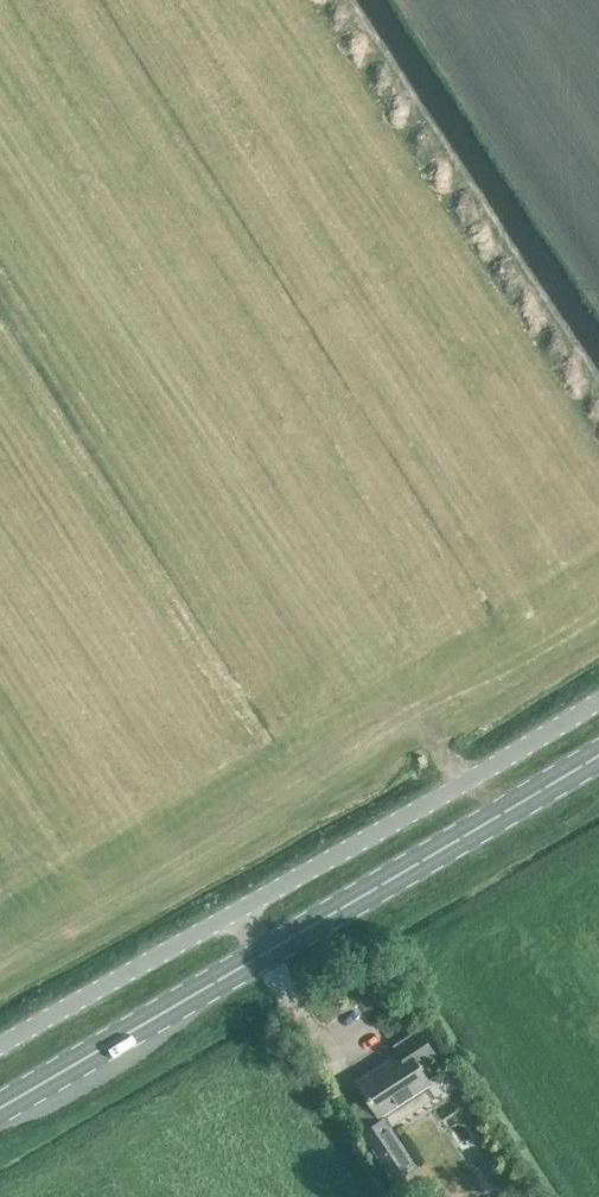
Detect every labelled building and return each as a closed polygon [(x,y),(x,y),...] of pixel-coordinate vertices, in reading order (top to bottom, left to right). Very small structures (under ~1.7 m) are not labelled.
[(391,1045),(397,1054),(355,1082),(377,1116),(429,1083),(418,1065),(435,1055),(419,1028),(391,1045)] [(413,1164),(382,1117),(359,1132),(390,1179),(413,1164)] [(491,1182),(463,1124),(450,1130),(477,1188),(491,1182)]
